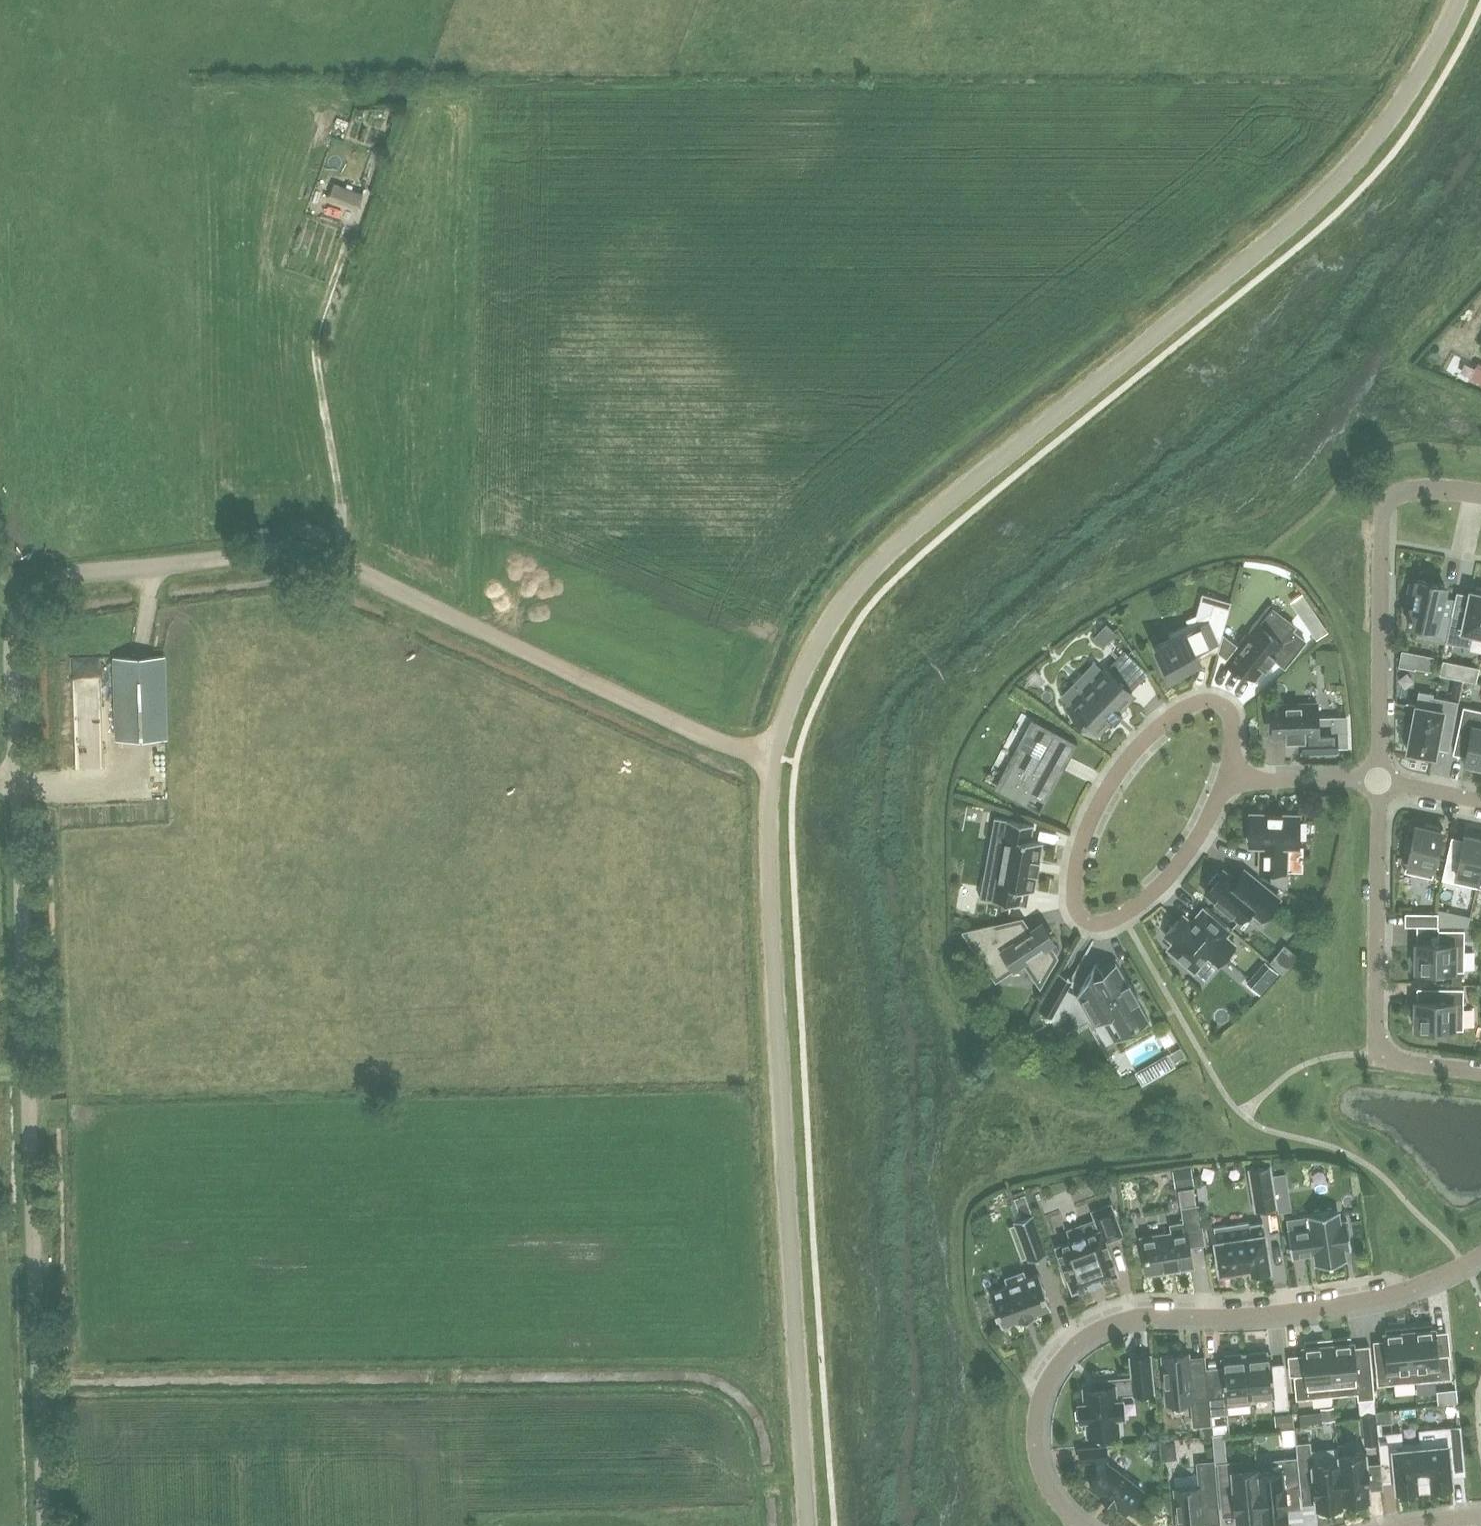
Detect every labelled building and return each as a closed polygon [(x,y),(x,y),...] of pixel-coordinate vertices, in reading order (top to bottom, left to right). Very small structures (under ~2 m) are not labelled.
[(361,206),(365,193),(336,184),(332,196),(361,206)] [(1432,632),(1445,635),(1453,598),(1442,596),(1444,584),(1416,578),(1415,583),(1409,582),(1405,600),(1412,602),(1409,613),(1408,613),(1407,617),(1408,618),(1408,622),(1433,627),(1432,632)] [(1476,586),(1475,591),(1470,590),(1464,617),(1451,614),(1446,640),(1469,646),(1471,636),(1480,638),(1480,587),(1476,586)] [(1170,638),(1155,645),(1169,676),(1200,662),(1198,658),(1194,650),(1206,645),(1209,636),(1220,640),(1230,608),(1215,604),(1217,598),(1202,594),(1196,616),(1188,619),(1189,623),(1169,632),(1172,637),(1170,638)] [(1322,625),(1306,600),(1296,607),(1313,632),(1322,625)] [(1257,623),(1226,662),(1245,676),(1248,672),(1254,678),(1263,667),(1265,669),(1274,657),(1285,666),(1305,640),(1291,629),(1296,621),(1273,603),(1257,623)] [(1093,635),(1103,645),(1117,631),(1107,621),(1093,635)] [(1110,664),(1120,673),(1134,658),(1124,649),(1110,664)] [(117,652),(118,734),(167,733),(165,651),(117,652)] [(1110,718),(1113,721),(1122,712),(1119,709),(1133,695),(1106,668),(1104,670),(1094,661),(1061,695),(1071,704),(1069,706),(1096,733),(1110,718)] [(103,667),(77,668),(79,756),(105,756),(103,667)] [(1434,754),(1440,727),(1453,729),(1459,700),(1434,695),(1431,706),(1417,703),(1412,723),(1409,722),(1406,736),(1410,737),(1407,749),(1434,754)] [(1317,702),(1267,704),(1268,727),(1273,726),(1273,735),(1287,735),(1287,738),(1303,737),(1303,751),(1336,750),(1336,746),(1347,745),(1346,717),(1318,718),(1317,702)] [(1480,769),(1480,709),(1463,705),(1458,731),(1470,733),(1464,761),(1466,761),(1465,766),(1480,769)] [(1036,721),(1029,734),(1070,756),(1077,744),(1036,721)] [(1025,802),(1031,792),(1046,800),(1064,768),(1023,746),(1000,789),(1025,802)] [(1260,844),(1260,870),(1286,870),(1287,845),(1298,845),(1299,813),(1251,812),(1249,844),(1260,844)] [(991,833),(991,834),(993,834),(1004,836),(999,866),(996,883),(995,883),(995,884),(1001,885),(999,900),(993,899),(992,900),(1027,906),(1027,905),(1026,905),(1028,890),(1035,891),(1035,890),(1034,889),(1036,873),(1038,873),(1038,872),(1037,872),(1039,860),(1040,861),(1040,859),(1039,859),(1042,843),(1043,843),(1043,842),(1030,840),(1033,825),(1034,825),(1034,824),(994,817),(994,818),(995,818),(993,833),(991,833)] [(1422,825),(1415,824),(1411,840),(1408,840),(1403,860),(1407,861),(1405,870),(1432,876),(1443,826),(1422,822),(1422,825)] [(1476,886),(1480,865),(1480,838),(1464,834),(1459,856),(1447,854),(1442,878),(1476,886)] [(1210,887),(1206,892),(1240,920),(1249,909),(1261,920),(1279,897),(1243,868),(1235,879),(1224,870),(1220,875),(1217,873),(1207,885),(1210,887)] [(1169,948),(1194,970),(1206,956),(1217,965),(1235,944),(1225,935),(1229,931),(1203,908),(1192,921),(1183,913),(1165,933),(1174,942),(1169,948)] [(1438,925),(1438,915),(1438,912),(1405,912),(1405,925),(1438,925)] [(1438,915),(1438,925),(1450,925),(1450,915),(1438,915)] [(1006,955),(1014,967),(1024,960),(1040,984),(1056,956),(1048,944),(1053,940),(1042,924),(1009,946),(994,923),(964,930),(988,966),(1006,955)] [(1416,969),(1433,969),(1433,973),(1454,973),(1454,970),(1464,970),(1464,929),(1439,929),(1438,942),(1413,941),(1413,962),(1416,962),(1416,969)] [(1081,980),(1084,982),(1083,984),(1058,973),(1037,1009),(1079,1033),(1089,1027),(1087,1024),(1092,1021),(1096,1023),(1103,1020),(1114,1040),(1151,1019),(1116,957),(1113,959),(1115,963),(1101,971),(1096,961),(1089,972),(1086,971),(1081,980)] [(1265,959),(1246,981),(1260,993),(1279,972),(1265,959)] [(1438,1000),(1412,1000),(1412,1021),(1416,1021),(1416,1028),(1433,1028),(1433,1031),(1454,1032),(1454,1028),(1463,1028),(1464,988),(1438,987),(1438,1000)] [(1167,1048),(1133,1067),(1140,1080),(1174,1061),(1173,1058),(1183,1052),(1178,1044),(1168,1049),(1167,1048)] [(1276,1206),(1269,1166),(1250,1169),(1256,1209),(1276,1206)] [(1065,1229),(1069,1240),(1054,1245),(1071,1290),(1116,1273),(1103,1240),(1120,1234),(1108,1203),(1090,1210),(1097,1229),(1084,1235),(1079,1223),(1065,1229)] [(1180,1207),(1182,1221),(1169,1224),(1170,1232),(1140,1237),(1146,1273),(1191,1266),(1186,1232),(1201,1230),(1197,1204),(1180,1207)] [(1351,1246),(1347,1220),(1339,1221),(1338,1209),(1332,1210),(1332,1207),(1314,1210),(1315,1213),(1309,1214),(1310,1215),(1287,1218),(1292,1255),(1306,1252),(1306,1249),(1315,1247),(1317,1263),(1345,1259),(1343,1247),(1351,1246)] [(1026,1260),(1045,1253),(1030,1213),(1011,1220),(1026,1260)] [(1220,1271),(1251,1266),(1251,1271),(1270,1268),(1263,1220),(1249,1222),(1251,1234),(1215,1240),(1220,1271)] [(1048,1307),(1049,1307),(1037,1273),(1035,1273),(1036,1273),(1024,1278),(1021,1270),(1003,1277),(1006,1284),(989,1291),(989,1290),(988,1291),(1000,1325),(1002,1325),(1001,1324),(1017,1318),(1017,1320),(1033,1314),(1032,1313),(1048,1307)] [(1431,1324),(1409,1327),(1414,1381),(1451,1377),(1448,1353),(1436,1355),(1434,1328),(1432,1328),(1431,1324)] [(1377,1385),(1414,1381),(1409,1327),(1386,1329),(1386,1333),(1384,1333),(1387,1360),(1375,1361),(1377,1385)] [(1374,1398),(1371,1367),(1355,1369),(1352,1342),(1350,1343),(1350,1337),(1327,1339),(1333,1395),(1357,1393),(1358,1399),(1374,1398)] [(1296,1399),(1333,1395),(1327,1339),(1304,1341),(1305,1347),(1303,1347),(1305,1374),(1293,1375),(1296,1399)] [(1251,1398),(1274,1396),(1275,1409),(1289,1407),(1286,1381),(1273,1382),(1271,1353),(1267,1353),(1267,1350),(1246,1352),(1250,1398),(1251,1398)] [(1211,1424),(1210,1414),(1208,1387),(1205,1363),(1189,1364),(1188,1352),(1162,1355),(1166,1402),(1192,1400),(1194,1425),(1211,1424)] [(1227,1406),(1251,1403),(1251,1398),(1250,1398),(1246,1352),(1225,1354),(1225,1357),(1221,1358),(1224,1386),(1208,1387),(1210,1414),(1228,1413),(1227,1406)] [(1134,1393),(1153,1392),(1150,1356),(1130,1357),(1134,1393)] [(1101,1380),(1101,1387),(1084,1389),(1085,1403),(1079,1403),(1081,1420),(1087,1419),(1088,1433),(1119,1431),(1118,1416),(1123,1416),(1122,1399),(1116,1400),(1114,1379),(1101,1380)] [(1363,1413),(1364,1431),(1378,1430),(1376,1412),(1363,1413)] [(1438,1439),(1420,1441),(1424,1486),(1434,1485),(1435,1488),(1449,1486),(1448,1483),(1452,1483),(1449,1454),(1462,1452),(1460,1426),(1437,1428),(1438,1439)] [(1414,1487),(1424,1486),(1420,1441),(1402,1443),(1401,1431),(1378,1433),(1381,1460),(1394,1459),(1396,1488),(1400,1488),(1401,1491),(1415,1490),(1414,1487)] [(1339,1460),(1338,1460),(1312,1463),(1309,1441),(1296,1442),(1300,1482),(1313,1481),(1314,1495),(1315,1507),(1317,1506),(1318,1510),(1336,1509),(1335,1505),(1344,1504),(1344,1501),(1343,1501),(1339,1460)] [(1115,1503),(1125,1511),(1142,1489),(1107,1462),(1106,1463),(1106,1458),(1107,1458),(1106,1444),(1080,1446),(1081,1460),(1096,1459),(1097,1475),(1090,1484),(1103,1494),(1102,1495),(1114,1504),(1115,1503)] [(1343,1501),(1344,1501),(1349,1500),(1349,1504),(1369,1502),(1369,1499),(1371,1498),(1370,1483),(1367,1463),(1366,1450),(1338,1453),(1338,1460),(1339,1460),(1343,1501)] [(1262,1523),(1287,1520),(1286,1506),(1287,1506),(1285,1485),(1296,1484),(1294,1457),(1272,1459),(1274,1471),(1258,1473),(1262,1523)] [(1258,1473),(1258,1467),(1241,1469),(1240,1460),(1218,1463),(1221,1491),(1233,1490),(1235,1509),(1236,1509),(1237,1525),(1263,1525),(1262,1523),(1258,1473)] [(1203,1505),(1219,1504),(1215,1461),(1197,1463),(1200,1487),(1175,1489),(1178,1525),(1205,1525),(1203,1505)]
